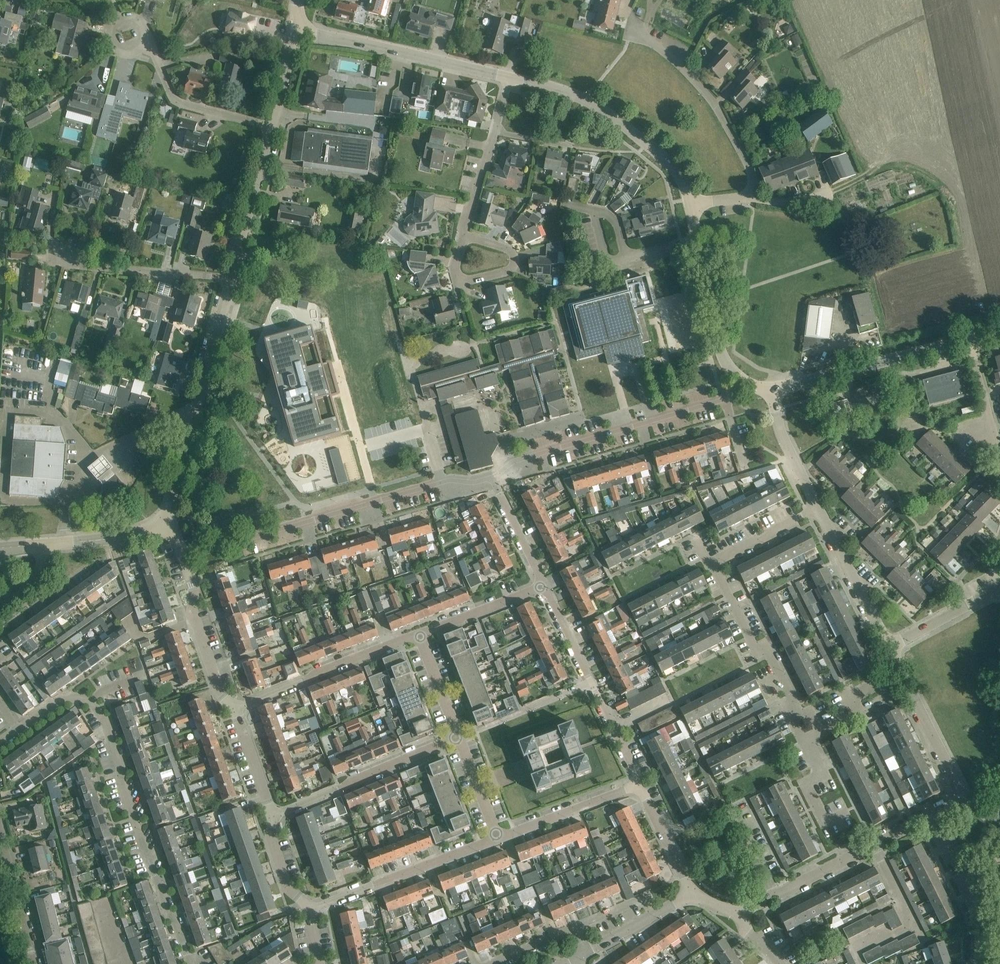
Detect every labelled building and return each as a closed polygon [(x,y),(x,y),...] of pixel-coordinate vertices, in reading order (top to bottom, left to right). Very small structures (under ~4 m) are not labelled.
[(383,16),(388,0),(370,0),(368,9),(350,4),(349,7),(339,4),(335,17),(364,24),(367,12),(383,16)] [(595,10),(600,11),(596,26),(612,30),(620,0),(597,0),(595,10)] [(27,7),(20,5),(17,15),(24,17),(27,7)] [(38,18),(40,10),(33,9),(31,16),(38,18)] [(450,30),(453,21),(454,18),(430,10),(427,19),(411,14),(407,29),(421,33),(420,35),(431,38),(434,26),(450,30)] [(16,15),(6,13),(5,19),(7,20),(6,23),(0,21),(0,40),(7,42),(11,27),(20,29),(23,17),(16,15)] [(251,37),(255,19),(247,18),(247,16),(238,14),(238,16),(230,14),(226,32),(227,32),(251,37)] [(86,24),(77,21),(56,15),(52,29),(62,31),(60,36),(62,37),(58,53),(77,59),(86,24)] [(513,42),(522,45),(523,45),(530,21),(520,18),(517,25),(494,18),(484,49),(501,54),(506,38),(513,40),(513,42)] [(790,24),(783,28),(787,35),(794,31),(790,24)] [(798,34),(792,37),(796,47),(803,44),(798,34)] [(720,79),(727,71),(736,62),(729,55),(733,50),(723,41),(713,51),(719,56),(709,68),(711,71),(713,72),(720,79)] [(236,58),(234,57),(234,54),(222,51),(222,54),(220,61),(228,63),(224,76),(221,86),(238,90),(243,69),(233,67),(236,58)] [(367,71),(367,60),(340,60),(339,70),(367,71)] [(755,80),(747,73),(756,64),(753,61),(745,70),(742,73),(735,80),(741,86),(730,98),(733,100),(735,102),(742,108),(758,91),(751,85),(755,80)] [(371,65),(368,76),(376,78),(378,67),(371,65)] [(208,97),(213,78),(215,74),(191,67),(185,91),(208,97)] [(310,74),(303,106),(323,110),(379,116),(381,95),(345,91),(344,100),(326,98),(328,91),(329,92),(332,79),(310,74)] [(429,90),(432,78),(416,75),(412,98),(427,101),(428,99),(430,100),(432,91),(429,90)] [(142,121),(146,104),(149,95),(137,92),(136,94),(129,92),(131,86),(121,83),(114,107),(105,105),(97,136),(116,141),(123,116),(142,121)] [(468,120),(472,121),(482,123),(485,108),(486,109),(487,106),(486,106),(487,100),(479,88),(472,86),(462,93),(442,88),(443,87),(442,87),(436,110),(448,112),(452,98),(460,100),(464,97),(466,101),(471,98),(474,103),(472,110),(471,109),(468,120)] [(96,106),(97,103),(99,93),(77,87),(74,99),(71,98),(67,110),(98,119),(101,108),(96,106)] [(790,99),(787,91),(780,94),(783,102),(790,99)] [(393,97),(390,113),(400,115),(403,99),(393,97)] [(30,129),(52,117),(46,107),(24,119),(30,129)] [(799,127),(805,136),(809,141),(833,123),(823,110),(799,127)] [(5,120),(12,122),(14,115),(7,113),(5,120)] [(183,147),(196,150),(206,153),(210,137),(194,133),(197,122),(181,118),(179,126),(188,129),(183,147)] [(145,128),(139,126),(134,144),(140,145),(145,128)] [(446,132),(437,130),(433,129),(429,144),(427,144),(424,158),(432,160),(430,168),(441,171),(443,163),(452,165),(455,151),(443,148),(446,132)] [(373,138),(319,131),(309,130),(308,135),(297,133),(293,161),(304,162),(303,167),(313,169),(368,176),(382,178),(383,170),(378,169),(378,170),(369,169),(373,138)] [(524,167),(525,161),(527,151),(519,149),(519,146),(510,145),(509,151),(508,151),(506,152),(506,153),(505,155),(503,155),(500,167),(496,165),(493,175),(506,179),(509,170),(506,169),(507,164),(524,167)] [(808,149),(789,157),(798,181),(818,174),(808,149)] [(26,153),(25,157),(32,159),(33,155),(34,152),(27,150),(26,153)] [(569,160),(562,159),(563,154),(548,151),(544,170),(555,172),(554,178),(565,180),(569,160)] [(832,184),(855,174),(846,153),(823,163),(832,184)] [(591,167),(596,168),(600,160),(596,158),(594,157),(592,156),(590,156),(584,155),(583,157),(576,156),(573,175),(580,176),(580,173),(590,174),(591,167)] [(607,167),(601,178),(608,182),(611,176),(621,181),(631,163),(621,157),(614,170),(607,167)] [(768,193),(798,181),(789,157),(768,165),(759,169),(768,193)] [(92,158),(90,165),(91,165),(96,167),(98,160),(92,158)] [(5,162),(3,169),(11,171),(13,164),(5,162)] [(641,169),(631,163),(621,181),(630,187),(627,193),(634,197),(640,185),(634,182),(641,169)] [(72,196),(69,205),(88,210),(91,198),(98,200),(101,190),(102,188),(103,188),(109,170),(96,167),(91,165),(90,169),(93,170),(89,184),(86,183),(83,183),(81,189),(75,187),(72,196)] [(306,178),(296,176),(287,174),(285,185),(304,189),(306,178)] [(575,192),(576,182),(577,179),(569,177),(567,190),(575,192)] [(487,178),(485,186),(492,188),(494,183),(492,180),(487,178)] [(127,222),(130,212),(132,207),(139,209),(145,189),(137,186),(133,198),(118,194),(114,208),(111,217),(127,222)] [(37,192),(27,189),(23,188),(18,206),(30,210),(24,229),(42,234),(49,209),(33,205),(37,192)] [(183,194),(181,203),(190,204),(192,196),(183,194)] [(434,196),(424,195),(418,194),(416,209),(420,210),(419,217),(413,218),(409,221),(408,225),(408,229),(411,232),(415,234),(437,231),(435,215),(431,215),(434,196)] [(551,197),(541,195),(533,194),(532,201),(539,202),(549,204),(551,197)] [(190,208),(186,225),(195,227),(193,232),(195,232),(189,255),(205,260),(211,236),(199,233),(201,224),(196,223),(199,210),(203,211),(207,199),(193,196),(190,208)] [(640,207),(643,217),(664,212),(661,201),(646,204),(644,197),(632,200),(633,208),(640,207)] [(615,212),(623,206),(625,204),(620,198),(610,206),(615,212)] [(498,209),(494,207),(485,205),(479,224),(492,228),(493,224),(496,225),(502,227),(507,212),(498,210),(498,209)] [(280,206),(277,221),(312,228),(315,210),(299,207),(299,210),(280,206)] [(643,217),(637,219),(640,230),(639,230),(641,237),(654,234),(652,227),(667,224),(664,212),(643,217)] [(361,231),(364,216),(351,214),(348,229),(361,231)] [(512,229),(519,234),(520,234),(521,234),(524,239),(522,239),(525,245),(542,237),(537,226),(536,226),(527,220),(527,219),(522,215),(512,229)] [(162,218),(162,219),(154,217),(148,241),(165,245),(167,237),(175,239),(179,223),(162,218)] [(562,252),(563,252),(560,242),(547,245),(546,259),(529,258),(529,268),(530,268),(530,274),(550,275),(550,264),(558,264),(558,252),(562,252)] [(327,258),(328,248),(317,246),(316,256),(327,258)] [(31,251),(21,250),(13,249),(12,258),(30,260),(31,251)] [(427,253),(411,251),(403,250),(402,260),(407,263),(408,267),(411,271),(414,274),(418,273),(421,285),(426,288),(439,284),(440,285),(435,266),(426,264),(427,253)] [(45,272),(35,271),(29,270),(28,287),(25,287),(23,303),(42,305),(45,272)] [(645,318),(649,317),(648,314),(647,310),(643,311),(635,281),(625,284),(626,286),(572,300),(571,298),(562,301),(569,330),(565,331),(568,339),(571,338),(577,360),(579,360),(582,373),(608,366),(609,370),(622,367),(621,361),(632,358),(632,359),(652,354),(649,341),(651,341),(645,318)] [(86,304),(87,299),(90,289),(67,282),(63,295),(72,297),(71,300),(86,304)] [(508,303),(504,287),(488,291),(490,301),(482,303),(485,315),(493,313),(493,314),(510,310),(509,305),(509,303),(508,303)] [(165,308),(166,307),(168,298),(161,296),(160,299),(139,293),(135,307),(147,311),(144,320),(155,323),(160,306),(165,308)] [(173,322),(183,324),(192,327),(201,299),(181,294),(173,322)] [(860,334),(878,329),(868,294),(852,299),(856,311),(853,311),(860,334)] [(116,350),(125,321),(128,311),(121,309),(123,303),(100,296),(95,315),(96,317),(104,320),(106,319),(108,313),(116,315),(113,326),(114,326),(108,347),(116,350)] [(428,298),(409,303),(411,308),(429,302),(428,298)] [(437,324),(446,322),(456,319),(452,306),(447,307),(446,305),(448,305),(446,298),(433,301),(435,310),(433,311),(437,324)] [(809,303),(802,352),(803,352),(803,351),(823,345),(824,339),(830,340),(836,299),(827,298),(809,303)] [(298,307),(307,310),(309,303),(299,300),(298,307)] [(85,328),(90,312),(83,310),(78,326),(85,328)] [(540,311),(539,319),(547,319),(548,311),(540,311)] [(173,325),(163,323),(158,341),(168,344),(173,325)] [(292,334),(266,341),(296,447),(329,438),(343,434),(343,433),(333,396),(339,394),(330,363),(324,365),(314,328),(292,334)] [(495,346),(500,364),(502,371),(511,368),(513,374),(511,374),(516,392),(518,391),(521,403),(519,403),(524,420),(526,420),(527,425),(526,426),(526,427),(546,421),(545,419),(550,418),(550,420),(570,414),(570,413),(568,414),(566,408),(568,408),(563,391),(561,391),(558,380),(560,379),(555,362),(553,362),(551,357),(558,355),(558,354),(555,355),(554,350),(559,349),(553,330),(495,346)] [(109,352),(106,360),(112,362),(115,354),(109,352)] [(176,384),(183,360),(166,355),(157,385),(170,389),(172,390),(174,384),(176,384)] [(440,401),(447,399),(468,393),(467,391),(474,389),(474,388),(477,387),(478,390),(499,384),(496,373),(502,371),(500,364),(480,370),(477,360),(418,377),(423,396),(424,396),(423,395),(426,394),(428,400),(432,399),(431,397),(438,396),(440,401)] [(72,363),(68,380),(78,382),(82,366),(72,363)] [(959,370),(921,380),(928,407),(966,396),(959,370)] [(116,409),(116,407),(115,406),(117,398),(119,388),(102,383),(100,390),(80,384),(75,400),(82,402),(81,405),(112,415),(114,409),(116,409)] [(850,389),(852,398),(859,397),(861,406),(873,403),(872,400),(880,398),(877,384),(850,389)] [(120,387),(119,388),(117,398),(115,406),(116,407),(146,416),(148,409),(149,410),(150,408),(148,407),(151,399),(133,394),(133,391),(120,387)] [(448,405),(447,399),(440,401),(441,407),(457,464),(467,461),(471,472),(493,465),(490,454),(494,448),(497,447),(499,444),(495,433),(487,435),(485,434),(478,410),(456,416),(454,415),(451,404),(448,405)] [(851,412),(850,409),(847,400),(832,404),(835,413),(836,416),(851,412)] [(807,410),(809,416),(820,412),(819,407),(807,410)] [(15,416),(10,486),(8,485),(8,493),(10,493),(10,495),(11,495),(55,498),(63,481),(66,445),(60,428),(52,428),(52,427),(41,426),(41,418),(15,416)] [(917,444),(927,454),(940,440),(930,431),(917,444)] [(726,432),(714,436),(718,449),(720,455),(723,454),(724,453),(723,448),(730,446),(726,432)] [(706,453),(718,449),(714,436),(702,439),(706,453)] [(691,443),(695,457),(696,462),(699,462),(708,459),(706,453),(702,439),(691,443)] [(950,450),(940,440),(927,454),(937,464),(950,450)] [(695,457),(691,443),(679,446),(683,460),(695,457)] [(671,464),(683,460),(679,446),(667,450),(671,464)] [(826,473),(839,461),(833,454),(837,450),(834,446),(816,464),(826,473)] [(329,451),(339,485),(348,482),(339,449),(329,451)] [(671,464),(667,450),(654,454),(658,468),(671,464)] [(960,460),(950,450),(937,464),(947,474),(960,460)] [(854,457),(849,452),(844,456),(849,461),(854,457)] [(716,456),(718,463),(725,461),(723,454),(720,455),(716,456)] [(107,456),(91,468),(101,481),(117,469),(107,456)] [(826,473),(836,483),(849,470),(843,464),(847,460),(844,456),(839,461),(826,473)] [(914,456),(910,460),(915,465),(919,461),(914,456)] [(632,460),(636,474),(638,479),(640,479),(642,485),(645,484),(643,478),(642,478),(641,473),(648,470),(644,457),(632,460)] [(629,476),(636,474),(632,460),(620,464),(624,478),(625,481),(630,480),(629,476)] [(970,470),(960,460),(947,474),(957,484),(970,470)] [(727,468),(725,461),(718,463),(720,470),(724,469),(727,468)] [(859,461),(854,466),(858,470),(863,465),(859,461)] [(692,463),(694,470),(701,468),(699,462),(696,462),(692,463)] [(611,481),(624,478),(620,464),(607,467),(611,481)] [(761,469),(762,473),(766,472),(775,469),(774,465),(761,469)] [(853,466),(849,470),(836,483),(846,493),(859,480),(863,476),(857,470),(857,469),(853,466)] [(611,481),(607,467),(595,471),(599,485),(611,481)] [(701,468),(694,470),(696,477),(703,475),(701,468)] [(599,485),(595,471),(583,474),(587,488),(599,485)] [(735,476),(737,481),(741,480),(745,481),(749,480),(750,482),(752,481),(750,477),(749,473),(735,476)] [(587,488),(583,474),(571,478),(575,492),(587,488)] [(125,487),(116,475),(115,475),(96,490),(106,502),(125,487)] [(724,485),(737,481),(735,476),(723,480),(724,485)] [(557,489),(559,492),(564,490),(563,486),(558,477),(552,481),(557,489)] [(935,477),(931,481),(934,485),(935,485),(939,480),(935,477)] [(518,488),(525,486),(523,480),(516,482),(518,488)] [(723,480),(710,484),(711,489),(724,485),(723,480)] [(862,484),(859,480),(846,493),(842,498),(852,508),(864,494),(858,489),(863,485),(862,484)] [(782,481),(770,488),(778,503),(790,496),(782,481)] [(768,483),(756,489),(766,509),(778,503),(770,488),(768,483)] [(698,493),(711,489),(710,484),(697,488),(698,493)] [(943,484),(939,489),(944,494),(949,490),(943,484)] [(610,487),(612,494),(618,493),(616,486),(610,487)] [(744,494),(746,500),(754,515),(766,509),(756,489),(755,488),(744,494)] [(557,489),(551,492),(554,498),(560,495),(559,492),(557,489)] [(986,489),(976,499),(990,513),(999,503),(986,489)] [(540,501),(546,499),(544,496),(550,493),(549,491),(538,496),(534,490),(522,496),(528,508),(540,501)] [(688,490),(676,494),(678,499),(690,495),(688,490)] [(852,508),(861,517),(874,505),(868,498),(872,494),(869,490),(868,491),(868,490),(864,494),(852,508)] [(544,496),(546,499),(547,501),(554,498),(551,492),(550,493),(544,496)] [(587,498),(588,501),(594,500),(592,493),(586,494),(587,498)] [(618,493),(612,494),(614,501),(620,500),(618,493)] [(663,498),(665,502),(678,499),(676,494),(663,498)] [(958,502),(959,503),(963,506),(966,503),(965,502),(966,501),(962,497),(958,502)] [(651,502),(652,506),(665,502),(663,498),(651,502)] [(970,512),(980,523),(990,513),(976,499),(966,510),(969,513),(970,512)] [(596,507),(594,500),(588,501),(590,509),(596,507)] [(742,521),(754,515),(746,500),(735,505),(742,521)] [(879,500),(874,505),(861,517),(872,528),(884,515),(878,508),(882,504),(879,500)] [(528,508),(533,519),(546,513),(540,501),(528,508)] [(463,513),(469,510),(466,503),(465,502),(462,504),(459,505),(461,509),(463,513)] [(638,505),(639,510),(652,506),(651,502),(638,505)] [(963,507),(963,506),(959,503),(954,507),(958,511),(963,507)] [(466,521),(460,524),(462,529),(469,525),(476,522),(488,517),(482,504),(478,506),(469,510),(463,513),(462,513),(466,521)] [(625,509),(626,514),(639,510),(638,505),(625,509)] [(731,527),(742,521),(735,505),(723,512),(731,527)] [(697,506),(684,512),(692,527),(704,521),(697,506)] [(612,513),(613,518),(617,526),(625,521),(622,515),(626,514),(625,509),(612,513)] [(562,514),(565,520),(571,517),(570,515),(568,511),(562,514)] [(680,533),(692,527),(684,512),(673,518),(680,533)] [(731,527),(723,512),(711,518),(719,533),(731,527)] [(960,522),(974,536),(984,526),(980,523),(970,512),(969,513),(960,522)] [(533,519),(539,530),(552,524),(546,513),(533,519)] [(599,517),(600,522),(613,518),(612,513),(599,517)] [(893,513),(889,518),(894,522),(898,518),(893,513)] [(565,520),(562,514),(555,518),(558,524),(565,520)] [(494,529),(488,517),(476,522),(482,535),(494,529)] [(600,522),(599,517),(585,521),(587,526),(600,522)] [(680,533),(673,518),(661,524),(668,539),(680,533)] [(428,519),(415,523),(419,537),(421,545),(423,551),(428,550),(426,544),(428,543),(425,535),(432,533),(428,519)] [(668,539),(661,524),(658,519),(654,521),(656,526),(649,530),(657,545),(668,539)] [(964,546),(974,536),(960,522),(950,532),(964,546)] [(419,537),(415,523),(401,527),(405,541),(419,537)] [(539,530),(544,541),(557,535),(552,524),(539,530)] [(469,525),(462,529),(464,534),(471,530),(469,525)] [(646,525),(635,530),(645,551),(657,545),(649,530),(648,530),(646,525)] [(862,543),(872,553),(885,540),(878,534),(883,529),(879,526),(862,543)] [(392,545),(405,541),(401,527),(388,531),(392,545)] [(494,529),(482,535),(485,542),(472,549),(475,554),(481,551),(488,547),(500,541),(494,529)] [(633,557),(645,551),(635,530),(623,536),(625,542),(633,557)] [(933,530),(930,532),(931,533),(936,538),(939,536),(933,530)] [(568,543),(567,541),(563,532),(557,535),(544,541),(550,552),(563,546),(568,543)] [(586,532),(573,538),(576,543),(582,540),(581,537),(587,534),(586,532)] [(796,538),(804,554),(816,548),(808,532),(796,538)] [(885,540),(872,553),(882,563),(894,550),(888,544),(893,539),(892,539),(896,535),(893,532),(889,536),(885,540)] [(954,556),(964,546),(950,532),(940,542),(954,556)] [(361,539),(369,567),(370,567),(374,565),(372,558),(379,556),(377,549),(379,549),(377,545),(375,535),(361,539)] [(609,539),(614,548),(621,563),(633,557),(625,542),(620,544),(615,535),(609,539)] [(792,560),(804,554),(796,538),(784,544),(792,560)] [(348,543),(352,556),(360,554),(364,568),(369,567),(361,539),(356,541),(355,541),(348,543)] [(500,541),(488,547),(481,551),(485,558),(478,561),(478,563),(473,565),(475,569),(487,563),(494,560),(507,554),(500,541)] [(904,541),(894,550),(882,563),(892,573),(904,560),(904,559),(907,556),(901,550),(903,549),(902,548),(907,544),(904,541)] [(944,566),(954,556),(940,542),(930,553),(944,566)] [(348,543),(334,547),(338,560),(339,560),(352,556),(348,543)] [(792,560),(784,544),(772,550),(780,566),(792,560)] [(459,546),(454,549),(444,553),(446,560),(457,555),(456,554),(462,552),(459,546)] [(569,558),(563,546),(550,552),(556,564),(569,558)] [(322,555),(316,557),(321,574),(323,574),(324,580),(329,579),(330,579),(326,564),(331,562),(335,577),(342,575),(340,567),(338,560),(334,547),(321,551),(322,555)] [(393,547),(386,548),(390,562),(397,561),(393,547)] [(609,569),(621,563),(614,548),(601,554),(609,569)] [(127,572),(134,569),(155,562),(151,550),(137,555),(140,561),(130,564),(131,566),(126,568),(123,560),(119,561),(123,573),(127,572)] [(768,572),(780,566),(772,550),(761,556),(768,572)] [(513,566),(507,554),(494,560),(500,573),(513,566)] [(314,576),(321,574),(316,557),(309,559),(308,555),(294,558),(298,572),(302,584),(307,583),(303,570),(312,568),(314,576)] [(761,556),(749,562),(756,578),(768,572),(761,556)] [(904,560),(892,573),(887,577),(897,587),(910,574),(903,568),(911,560),(908,557),(905,560),(904,560)] [(294,558),(281,562),(285,576),(298,572),(294,558)] [(822,560),(810,566),(812,570),(824,564),(822,560)] [(144,572),(146,578),(159,574),(155,562),(134,569),(136,575),(144,572)] [(281,562),(267,566),(270,576),(271,579),(271,580),(277,578),(285,576),(281,562)] [(744,584),(756,578),(749,562),(737,568),(744,584)] [(489,568),(487,563),(475,569),(476,571),(481,568),(483,571),(489,568)] [(99,572),(113,591),(117,588),(112,580),(117,577),(109,565),(99,572)] [(438,565),(428,569),(432,581),(436,579),(435,576),(441,574),(440,570),(438,565)] [(346,566),(341,567),(343,574),(344,574),(344,576),(343,576),(344,581),(350,579),(346,566)] [(595,566),(589,569),(592,575),(599,572),(595,566)] [(812,570),(810,566),(798,572),(800,576),(812,570)] [(560,573),(566,584),(579,578),(573,567),(560,573)] [(224,568),(215,571),(219,581),(228,578),(230,577),(227,571),(225,572),(224,568)] [(811,575),(817,588),(832,580),(826,568),(811,575)] [(592,575),(589,569),(582,572),(585,578),(592,575)] [(699,570),(687,576),(696,593),(700,591),(698,589),(707,585),(699,570)] [(914,570),(910,574),(897,587),(907,597),(920,584),(913,578),(918,573),(914,570)] [(99,572),(89,579),(97,591),(103,587),(108,595),(113,591),(99,572)] [(127,572),(123,573),(127,585),(131,583),(127,572)] [(465,577),(471,588),(482,583),(476,572),(465,577)] [(798,572),(786,578),(788,582),(800,576),(798,572)] [(416,585),(419,584),(414,573),(403,578),(405,585),(415,582),(416,585)] [(442,575),(444,582),(450,579),(447,573),(442,575)] [(920,584),(907,597),(917,607),(924,600),(933,591),(927,584),(928,583),(927,583),(934,576),(931,573),(924,579),(920,584)] [(146,578),(150,590),(163,586),(159,574),(146,578)] [(262,580),(260,574),(253,577),(255,582),(262,580)] [(696,593),(687,576),(675,582),(683,597),(693,592),(694,594),(696,593)] [(215,582),(219,594),(238,588),(250,584),(249,580),(237,584),(236,581),(230,583),(228,578),(219,581),(215,582)] [(566,584),(572,596),(584,589),(579,578),(566,584)] [(788,582),(786,578),(774,584),(776,588),(788,582)] [(89,579),(79,587),(87,598),(97,591),(89,579)] [(447,588),(450,587),(453,586),(450,579),(444,582),(447,588)] [(838,592),(832,580),(817,588),(823,599),(838,592)] [(795,583),(801,596),(805,593),(799,581),(795,583)] [(671,603),(683,597),(675,582),(663,588),(671,603)] [(131,583),(127,585),(131,596),(135,595),(131,583)] [(392,602),(397,600),(391,583),(388,584),(392,594),(390,595),(392,602)] [(422,583),(419,584),(416,585),(418,592),(424,590),(422,583)] [(590,587),(584,589),(572,596),(577,607),(590,601),(585,591),(589,589),(590,590),(599,585),(597,583),(590,587)] [(251,586),(250,584),(238,588),(219,594),(223,607),(243,601),(243,600),(236,602),(234,597),(240,595),(239,591),(251,587),(251,588),(255,587),(254,585),(251,586)] [(776,588),(774,584),(762,590),(765,594),(776,588)] [(456,585),(453,586),(450,587),(452,593),(457,605),(470,600),(466,588),(458,591),(456,585)] [(787,587),(793,599),(798,597),(791,585),(787,587)] [(163,586),(150,590),(154,602),(167,597),(163,586)] [(77,605),(87,598),(79,587),(69,594),(77,605)] [(607,588),(600,591),(603,598),(610,594),(607,588)] [(661,608),(671,603),(663,588),(652,594),(659,609),(662,614),(664,613),(661,608)] [(427,596),(424,590),(418,592),(421,599),(419,600),(421,605),(413,608),(417,621),(430,616),(425,604),(423,598),(427,596)] [(765,594),(762,590),(751,596),(753,600),(765,594)] [(349,598),(351,603),(359,600),(364,611),(373,608),(367,591),(357,594),(349,598)] [(597,601),(603,598),(600,591),(594,595),(597,601)] [(125,592),(117,597),(120,601),(128,595),(125,592)] [(838,592),(823,599),(829,611),(844,603),(838,592)] [(457,605),(452,593),(439,598),(444,610),(457,605)] [(760,601),(766,613),(782,605),(775,593),(760,601)] [(807,607),(811,605),(805,593),(801,596),(807,607)] [(77,605),(69,594),(59,601),(67,612),(77,605)] [(648,615),(659,609),(652,594),(640,599),(648,615)] [(699,600),(701,603),(703,607),(715,601),(712,594),(699,600)] [(131,596),(135,608),(139,607),(135,595),(131,596)] [(107,604),(109,608),(120,601),(117,597),(107,604)] [(171,609),(167,597),(154,602),(156,608),(147,611),(147,610),(141,612),(139,607),(135,608),(139,620),(171,609)] [(793,599),(799,611),(804,609),(798,597),(793,599)] [(117,606),(126,618),(133,612),(129,598),(117,606)] [(430,616),(444,610),(439,598),(425,604),(430,616)] [(648,615),(640,599),(628,606),(635,621),(648,615)] [(67,613),(67,612),(59,601),(49,608),(57,620),(63,615),(66,620),(70,617),(67,613)] [(375,603),(379,613),(385,610),(381,601),(375,603)] [(596,612),(590,601),(577,607),(583,618),(596,612)] [(109,608),(107,604),(106,603),(99,608),(100,609),(97,612),(99,615),(109,608)] [(236,603),(223,607),(227,619),(240,615),(236,603)] [(517,609),(523,621),(536,615),(530,603),(517,609)] [(691,613),(703,607),(701,603),(689,609),(691,613)] [(850,615),(844,603),(829,611),(835,623),(850,615)] [(717,605),(705,611),(707,615),(708,617),(713,614),(720,611),(719,609),(717,605)] [(766,613),(772,625),(788,617),(782,605),(766,613)] [(813,619),(817,617),(811,605),(807,607),(813,619)] [(119,622),(126,618),(117,606),(111,610),(119,622)] [(57,620),(49,608),(39,615),(47,627),(57,620)] [(404,626),(417,621),(413,608),(400,614),(404,626)] [(175,620),(171,609),(139,620),(143,632),(147,630),(145,625),(151,622),(160,619),(162,625),(175,620)] [(404,626),(400,614),(398,609),(391,612),(393,616),(387,619),(392,631),(404,626)] [(691,613),(689,609),(677,615),(679,619),(691,613)] [(804,609),(799,611),(805,623),(810,621),(804,609)] [(626,611),(623,613),(627,622),(631,620),(626,611)] [(695,621),(707,615),(705,611),(693,617),(695,621)] [(97,612),(87,619),(89,622),(99,615),(97,612)] [(240,615),(227,619),(228,620),(232,631),(245,627),(251,625),(248,616),(247,612),(241,614),(240,615)] [(37,634),(47,627),(39,615),(29,622),(37,634)] [(294,615),(282,619),(283,624),(292,621),(292,622),(296,621),(294,615)] [(524,622),(518,625),(519,627),(520,628),(524,636),(529,634),(542,628),(536,615),(523,621),(524,622)] [(669,615),(664,618),(666,621),(668,625),(676,621),(674,617),(671,619),(669,615)] [(835,623),(841,635),(856,627),(850,615),(835,623)] [(587,627),(593,639),(606,633),(611,630),(609,627),(608,624),(603,627),(598,617),(589,621),(591,625),(587,627)] [(695,621),(693,617),(681,623),(683,627),(695,621)] [(711,623),(720,643),(733,637),(725,621),(723,617),(715,621),(714,621),(711,623)] [(794,629),(788,617),(772,625),(778,637),(794,629)] [(819,631),(823,629),(817,617),(813,619),(819,631)] [(101,618),(91,625),(94,628),(104,621),(101,618)] [(87,619),(77,626),(79,629),(89,622),(87,619)] [(324,621),(327,628),(333,625),(330,619),(324,621)] [(623,620),(616,624),(619,629),(626,626),(623,620)] [(361,623),(359,624),(361,629),(365,641),(379,636),(374,624),(367,626),(365,621),(361,623)] [(668,625),(666,621),(654,627),(656,631),(668,625)] [(815,633),(810,621),(805,623),(806,623),(803,625),(804,628),(807,627),(811,635),(815,633)] [(29,622),(19,629),(32,648),(37,645),(32,638),(37,634),(29,622)] [(475,624),(477,630),(479,636),(483,634),(479,622),(475,624)] [(517,622),(509,625),(512,631),(520,628),(519,627),(518,625),(517,622)] [(112,623),(107,626),(121,646),(132,639),(124,628),(118,632),(112,623)] [(347,634),(352,646),(365,641),(361,629),(355,631),(352,623),(345,626),(348,633),(347,634)] [(679,629),(683,627),(681,623),(669,629),(671,633),(679,629)] [(709,649),(720,643),(711,623),(708,624),(709,629),(701,634),(709,649)] [(612,633),(619,629),(616,624),(609,627),(611,630),(612,633)] [(84,635),(94,628),(91,625),(81,632),(84,635)] [(335,632),(333,625),(327,628),(329,634),(335,632)] [(503,631),(489,637),(489,641),(490,645),(493,652),(500,649),(496,641),(495,639),(512,631),(509,625),(502,629),(503,631)] [(79,629),(77,626),(67,633),(69,637),(79,629)] [(111,653),(121,646),(107,626),(103,629),(109,638),(103,642),(111,653)] [(245,627),(232,631),(236,644),(249,639),(255,637),(254,634),(253,633),(248,635),(245,627)] [(644,637),(656,631),(654,627),(642,633),(644,637)] [(862,639),(856,627),(841,635),(847,647),(862,639)] [(548,640),(542,628),(529,634),(535,646),(548,640)] [(34,651),(32,648),(19,629),(9,637),(16,647),(13,648),(17,654),(20,653),(17,648),(22,644),(29,654),(34,651)] [(463,629),(444,636),(448,647),(467,640),(463,629)] [(669,629),(657,635),(660,641),(661,641),(662,644),(671,639),(669,634),(671,633),(669,629)] [(778,637),(784,648),(800,641),(794,629),(778,637)] [(823,629),(819,631),(825,642),(829,640),(823,629)] [(266,630),(260,632),(262,638),(268,636),(266,630)] [(606,633),(593,639),(599,650),(626,636),(623,630),(608,637),(606,633)] [(81,632),(71,639),(73,643),(84,635),(81,632)] [(166,636),(170,649),(183,644),(179,632),(166,636)] [(260,632),(254,634),(255,637),(256,640),(262,638),(260,632)] [(59,644),(69,637),(67,633),(57,640),(59,644)] [(811,635),(817,647),(821,644),(815,633),(811,635)] [(339,651),(352,646),(347,634),(334,639),(339,651)] [(452,658),(453,661),(472,654),(484,649),(489,647),(483,634),(479,636),(474,637),(477,646),(471,649),(467,640),(448,647),(447,647),(451,659),(452,658)] [(701,634),(690,640),(697,655),(709,649),(701,634)] [(656,643),(660,641),(657,635),(645,641),(651,651),(658,647),(656,643)] [(249,639),(236,644),(240,656),(250,653),(253,652),(253,650),(259,648),(256,640),(255,637),(249,639)] [(89,642),(88,642),(101,661),(111,653),(103,642),(100,638),(95,641),(92,638),(88,641),(89,642)] [(65,649),(73,643),(71,639),(61,646),(66,652),(67,651),(65,649)] [(89,652),(83,656),(91,668),(101,661),(88,642),(88,643),(85,639),(82,641),(85,645),(84,645),(89,652)] [(142,648),(151,644),(149,639),(140,642),(142,648)] [(326,656),(339,651),(334,639),(321,644),(326,656)] [(868,651),(862,639),(847,647),(853,658),(868,651)] [(47,647),(49,651),(59,644),(57,640),(51,644),(50,642),(47,644),(49,646),(47,647)] [(554,653),(548,640),(535,646),(541,659),(554,653)] [(685,661),(697,655),(690,640),(677,646),(685,661)] [(829,640),(825,642),(831,654),(835,652),(829,640)] [(784,648),(790,660),(806,652),(800,641),(784,648)] [(634,643),(627,646),(630,652),(637,649),(634,643)] [(170,649),(174,661),(188,656),(183,644),(170,649)] [(308,649),(306,644),(303,644),(293,648),(300,666),(313,661),(308,649)] [(321,644),(308,649),(313,661),(326,656),(321,644)] [(599,650),(604,661),(617,655),(612,644),(599,650)] [(817,647),(823,658),(827,656),(821,644),(817,647)] [(661,673),(673,667),(666,652),(662,645),(658,647),(662,654),(654,658),(661,673)] [(61,646),(51,653),(53,657),(56,660),(66,653),(66,652),(61,646)] [(521,650),(524,656),(531,652),(528,646),(521,650)] [(622,652),(617,655),(604,661),(610,673),(623,666),(620,661),(625,658),(624,655),(630,652),(627,646),(621,649),(622,652)] [(677,646),(666,652),(673,667),(685,661),(677,646)] [(47,647),(37,654),(39,658),(49,651),(47,647)] [(524,656),(521,650),(514,653),(517,659),(524,656)] [(868,651),(853,658),(859,671),(874,663),(873,660),(875,660),(872,654),(870,655),(868,651)] [(402,652),(383,660),(387,671),(406,663),(402,652)] [(806,652),(790,660),(796,672),(812,664),(806,652)] [(837,666),(841,664),(835,652),(831,654),(837,666)] [(53,657),(51,653),(41,660),(46,667),(49,672),(61,689),(71,682),(63,670),(58,674),(52,666),(51,667),(47,661),(53,657)] [(560,665),(554,653),(541,659),(547,671),(560,665)] [(29,665),(39,658),(37,654),(26,661),(29,665)] [(453,661),(457,671),(476,664),(472,654),(453,661)] [(70,659),(81,675),(91,668),(83,656),(77,660),(74,656),(70,659)] [(171,662),(167,663),(169,669),(173,668),(176,667),(178,670),(179,673),(192,668),(188,656),(174,661),(171,662)] [(823,658),(829,670),(833,668),(827,656),(823,658)] [(23,670),(27,667),(20,657),(16,660),(23,670)] [(68,667),(63,670),(71,682),(81,675),(70,659),(65,662),(68,667)] [(243,664),(248,677),(261,672),(256,659),(243,664)] [(35,674),(46,667),(41,660),(31,667),(35,674)] [(294,661),(282,665),(283,667),(283,670),(287,680),(294,677),(300,675),(300,674),(297,667),(296,664),(294,661)] [(389,676),(392,684),(411,677),(410,675),(412,674),(407,663),(406,663),(387,671),(373,676),(369,678),(368,678),(374,692),(385,687),(381,679),(389,676)] [(647,668),(653,665),(652,663),(645,666),(645,665),(638,668),(641,674),(648,671),(647,668)] [(841,664),(837,666),(843,679),(849,676),(843,663),(841,664)] [(480,674),(476,664),(457,671),(461,681),(480,674)] [(796,672),(802,684),(817,676),(812,664),(796,672)] [(533,675),(536,681),(543,677),(548,687),(567,678),(560,665),(547,671),(542,674),(541,671),(533,675)] [(656,671),(653,665),(647,668),(648,671),(641,674),(638,668),(632,672),(634,675),(628,678),(616,684),(621,695),(634,689),(631,684),(656,671)] [(610,673),(616,684),(628,678),(623,666),(610,673)] [(13,677),(17,674),(14,670),(10,673),(6,667),(0,671),(0,683),(2,685),(13,677)] [(23,670),(30,680),(34,677),(27,667),(23,670)] [(196,681),(192,668),(179,673),(183,686),(196,681)] [(366,680),(361,668),(347,674),(352,686),(366,680)] [(829,670),(823,673),(825,677),(831,674),(836,682),(840,680),(833,668),(829,670)] [(261,672),(248,677),(252,690),(264,686),(265,686),(264,680),(269,678),(270,678),(269,676),(269,675),(268,673),(267,670),(261,672)] [(51,696),(61,689),(49,672),(45,675),(48,681),(43,684),(51,696)] [(752,673),(739,680),(747,695),(759,689),(752,673)] [(347,674),(334,679),(339,691),(346,688),(348,693),(348,694),(349,698),(353,696),(354,699),(359,697),(357,690),(354,691),(352,686),(347,674)] [(484,685),(480,674),(461,681),(465,692),(484,685)] [(523,680),(525,683),(528,681),(529,684),(536,681),(533,675),(526,678),(526,679),(523,680)] [(824,688),(817,676),(802,684),(808,696),(824,688)] [(13,677),(2,685),(9,695),(20,687),(13,677)] [(30,680),(38,690),(41,687),(34,677),(30,680)] [(392,685),(396,695),(415,688),(411,677),(392,685)] [(652,680),(651,682),(653,686),(656,685),(661,682),(658,677),(652,680)] [(326,696),(339,691),(334,679),(322,684),(326,696)] [(735,701),(747,695),(739,680),(728,685),(735,701)] [(135,683),(139,696),(146,694),(147,693),(142,681),(135,683)] [(656,685),(661,695),(666,693),(661,682),(656,685)] [(328,709),(334,706),(335,705),(334,701),(332,702),(332,700),(328,701),(326,696),(322,684),(309,689),(313,701),(320,698),(322,704),(325,702),(328,709)] [(524,684),(515,688),(519,698),(529,694),(526,690),(525,687),(524,684)] [(16,705),(27,697),(30,695),(23,685),(20,687),(9,695),(16,705)] [(484,685),(465,692),(469,702),(488,695),(484,685)] [(661,695),(656,685),(653,686),(651,687),(656,698),(661,695)] [(735,701),(728,685),(716,691),(724,707),(735,701)] [(48,698),(41,687),(38,690),(45,700),(48,698)] [(656,698),(651,687),(646,690),(651,700),(656,698)] [(396,695),(400,705),(419,698),(415,688),(396,695)] [(305,689),(299,691),(305,706),(310,704),(305,689)] [(651,700),(646,690),(641,692),(646,703),(651,700)] [(712,713),(724,707),(716,691),(704,697),(712,713)] [(147,693),(146,694),(148,699),(151,710),(153,709),(157,708),(151,692),(147,693)] [(646,703),(641,692),(636,695),(641,705),(646,703)] [(469,702),(473,712),(492,705),(488,695),(469,702)] [(641,705),(636,695),(631,697),(636,708),(641,705)] [(492,705),(473,712),(474,714),(473,714),(477,725),(484,723),(485,726),(520,711),(514,696),(503,700),(507,710),(496,714),(492,705)] [(27,697),(16,705),(23,716),(35,708),(27,697)] [(362,703),(359,697),(354,699),(357,706),(359,704),(362,703)] [(626,700),(628,705),(631,710),(636,708),(631,697),(626,700)] [(704,697),(692,703),(700,719),(712,713),(704,697)] [(404,716),(423,708),(419,698),(400,705),(404,716)] [(189,704),(193,716),(207,711),(202,699),(189,703),(189,704)] [(753,708),(755,711),(768,705),(764,699),(752,705),(753,708)] [(628,705),(626,700),(615,705),(618,711),(628,705)] [(116,709),(120,721),(139,714),(135,703),(116,709)] [(688,725),(700,719),(692,703),(680,709),(688,725)] [(259,708),(263,721),(276,716),(272,704),(259,708)] [(288,712),(294,710),(291,704),(286,706),(288,712)] [(357,706),(346,710),(350,718),(363,713),(359,704),(357,706)] [(334,706),(328,709),(331,716),(334,714),(337,723),(341,721),(338,713),(337,713),(334,706)] [(668,709),(673,719),(678,716),(673,706),(668,709)] [(161,720),(157,708),(153,709),(157,721),(161,720)] [(381,716),(387,714),(386,713),(384,708),(381,709),(381,710),(379,711),(381,716)] [(408,725),(427,718),(423,708),(404,716),(408,725)] [(755,711),(753,708),(742,713),(744,717),(755,711)] [(663,711),(668,721),(673,719),(668,709),(663,711)] [(769,709),(757,715),(760,719),(760,721),(772,715),(769,709)] [(882,717),(889,729),(904,721),(898,709),(882,717)] [(207,711),(193,716),(195,719),(198,728),(211,723),(207,711)] [(658,714),(663,724),(668,721),(663,711),(658,714)] [(73,712),(63,719),(71,731),(74,735),(79,732),(76,727),(82,723),(73,712)] [(744,717),(742,713),(730,719),(732,723),(744,717)] [(120,721),(124,732),(137,728),(133,716),(139,715),(139,714),(120,721)] [(282,714),(276,716),(263,721),(267,733),(280,728),(286,726),(287,730),(293,727),(291,721),(285,723),(282,714)] [(653,716),(658,726),(663,724),(658,714),(653,716)] [(181,716),(183,723),(189,721),(187,715),(181,716)] [(745,721),(748,725),(760,719),(757,715),(745,721)] [(177,725),(183,723),(181,716),(175,718),(177,725)] [(315,716),(307,719),(309,723),(311,730),(319,727),(315,716)] [(648,719),(653,729),(658,726),(653,716),(648,719)] [(429,723),(427,718),(408,725),(409,726),(408,727),(411,732),(403,735),(400,728),(398,729),(397,731),(403,747),(428,736),(427,733),(433,731),(430,723),(429,723)] [(61,738),(71,731),(63,719),(53,727),(64,743),(64,742),(61,738)] [(291,721),(293,727),(299,725),(298,722),(297,719),(291,721)] [(358,719),(345,724),(349,733),(359,729),(362,728),(358,719)] [(642,721),(648,731),(653,729),(648,719),(642,721)] [(732,723),(730,719),(718,725),(720,729),(732,723)] [(165,731),(161,720),(157,721),(158,723),(152,725),(155,735),(161,733),(165,731)] [(680,742),(690,737),(681,720),(677,722),(686,739),(680,742)] [(648,731),(642,721),(637,724),(643,734),(648,731)] [(745,721),(733,727),(736,731),(748,725),(745,721)] [(904,721),(889,729),(895,741),(910,733),(904,721)] [(390,731),(380,735),(387,753),(400,748),(401,748),(401,747),(394,730),(395,729),(392,722),(387,725),(390,731)] [(198,728),(202,740),(215,735),(211,723),(198,728)] [(518,744),(524,759),(525,758),(532,777),(531,777),(537,793),(552,787),(551,785),(575,776),(576,778),(591,772),(585,757),(584,757),(577,739),(579,738),(573,723),(558,729),(558,730),(534,739),(534,738),(518,744)] [(866,725),(873,737),(877,735),(871,723),(866,725)] [(720,729),(718,725),(706,731),(708,735),(720,729)] [(766,731),(773,747),(786,740),(778,725),(766,731)] [(53,727),(43,734),(51,745),(57,741),(60,745),(64,743),(53,727)] [(359,729),(361,735),(367,733),(364,727),(362,728),(359,729)] [(724,737),(736,731),(733,727),(722,733),(724,737)] [(859,729),(865,741),(869,739),(863,727),(859,729)] [(137,728),(124,732),(128,744),(141,740),(137,728)] [(280,728),(267,733),(271,745),(285,740),(290,738),(288,732),(282,734),(280,728)] [(647,743),(653,756),(668,748),(668,747),(674,744),(668,733),(666,728),(641,740),(644,745),(647,743)] [(165,731),(161,733),(159,733),(164,745),(165,745),(169,743),(165,731)] [(708,735),(706,731),(694,737),(696,741),(708,735)] [(761,753),(773,747),(766,731),(754,737),(761,753)] [(877,735),(873,737),(879,749),(889,744),(883,732),(877,735)] [(305,743),(299,745),(301,752),(308,750),(306,747),(319,742),(315,733),(309,736),(312,741),(306,744),(305,743)] [(361,735),(363,738),(364,742),(367,740),(374,759),(387,753),(380,735),(373,738),(371,733),(367,735),(367,733),(361,735)] [(712,743),(724,737),(722,733),(710,739),(712,743)] [(910,733),(895,741),(901,753),(916,745),(910,733)] [(51,745),(43,734),(33,741),(41,752),(45,757),(55,750),(51,745)] [(86,737),(79,742),(80,743),(83,747),(85,751),(96,743),(90,735),(86,738),(86,737)] [(172,737),(174,743),(174,746),(176,749),(183,746),(182,743),(180,744),(179,741),(177,735),(172,737)] [(220,748),(215,735),(202,740),(206,752),(220,748)] [(832,742),(838,754),(853,747),(847,735),(832,742)] [(149,737),(141,740),(128,744),(132,756),(146,751),(143,745),(151,742),(149,737)] [(696,749),(690,737),(680,742),(685,752),(691,749),(692,751),(696,749)] [(754,737),(742,743),(749,759),(761,753),(754,737)] [(361,764),(374,759),(367,740),(364,742),(363,738),(353,743),(361,764)] [(195,739),(189,741),(191,747),(197,745),(195,739)] [(700,749),(712,743),(710,739),(698,745),(700,749)] [(871,753),(875,750),(869,739),(865,741),(871,753)] [(289,753),(285,740),(271,745),(276,757),(289,753)] [(31,759),(41,752),(33,741),(23,748),(31,759)] [(185,749),(191,747),(189,741),(183,743),(185,749)] [(165,745),(169,756),(173,755),(169,743),(165,745)] [(335,775),(348,769),(341,751),(343,750),(342,748),(341,743),(335,746),(338,752),(334,754),(328,757),(335,775)] [(343,750),(341,751),(348,769),(361,764),(353,743),(347,746),(342,748),(343,750)] [(738,765),(749,759),(742,743),(730,749),(738,765)] [(295,754),(301,752),(299,745),(293,747),(295,754)] [(922,756),(916,745),(901,753),(906,764),(922,756)] [(75,758),(85,751),(83,747),(72,754),(75,758)] [(859,758),(853,747),(838,754),(844,766),(859,758)] [(889,758),(883,747),(879,749),(885,761),(889,758)] [(15,754),(13,755),(24,771),(25,771),(29,768),(28,767),(25,763),(31,759),(23,748),(17,752),(15,754)] [(206,752),(210,765),(224,760),(220,748),(206,752)] [(674,760),(668,748),(653,756),(659,767),(674,760)] [(696,749),(692,751),(698,763),(701,761),(696,749)] [(738,765),(730,749),(718,755),(726,770),(738,765)] [(877,764),(881,762),(875,750),(871,753),(877,764)] [(150,763),(146,751),(132,756),(136,767),(150,763)] [(293,765),(289,753),(276,757),(280,769),(293,765)] [(65,765),(75,758),(72,754),(63,761),(65,765)] [(14,778),(24,771),(13,755),(3,762),(14,778)] [(169,756),(173,768),(177,766),(173,755),(169,756)] [(714,777),(726,770),(718,755),(706,761),(714,777)] [(928,768),(922,756),(906,764),(912,776),(928,768)] [(60,757),(50,765),(55,772),(65,765),(63,761),(60,757)] [(445,760),(439,763),(437,758),(400,774),(403,781),(427,771),(430,779),(448,772),(449,772),(445,760)] [(678,758),(674,760),(659,767),(665,779),(680,772),(680,770),(684,768),(678,758)] [(865,770),(859,758),(844,766),(850,778),(865,770)] [(895,770),(889,758),(885,761),(891,773),(895,770)] [(210,765),(215,777),(228,772),(224,760),(210,765)] [(41,773),(40,773),(45,780),(55,772),(50,765),(47,761),(45,762),(49,767),(41,773)] [(150,763),(136,767),(140,779),(154,774),(160,772),(159,769),(159,768),(158,764),(157,764),(156,761),(150,763)] [(707,773),(701,761),(698,763),(703,774),(699,776),(699,777),(707,773)] [(883,776),(887,774),(881,762),(877,764),(883,776)] [(43,763),(37,767),(41,772),(46,768),(43,763)] [(198,765),(200,772),(206,769),(206,768),(205,766),(204,763),(198,765)] [(194,774),(200,772),(198,765),(192,767),(194,774)] [(280,769),(284,781),(297,777),(293,765),(280,769)] [(181,778),(177,766),(173,768),(177,779),(181,778)] [(320,769),(315,771),(316,774),(317,777),(321,775),(323,783),(334,779),(333,777),(333,776),(330,769),(329,766),(328,766),(320,769)] [(78,784),(78,785),(92,780),(87,768),(74,772),(77,779),(68,782),(70,787),(78,784)] [(912,776),(918,788),(934,780),(928,768),(912,776)] [(850,778),(856,790),(871,782),(865,770),(850,778)] [(896,784),(901,782),(895,770),(891,773),(896,784)] [(140,779),(144,790),(158,786),(164,784),(160,772),(154,774),(140,779)] [(232,784),(228,772),(215,777),(219,789),(232,784)] [(448,772),(430,779),(434,790),(452,783),(448,772)] [(680,772),(665,779),(671,791),(686,783),(680,772)] [(30,779),(35,787),(35,786),(41,783),(45,780),(40,773),(36,777),(31,780),(30,779)] [(713,784),(707,773),(699,777),(701,780),(705,778),(709,787),(713,784)] [(889,788),(893,786),(887,774),(883,776),(889,788)] [(303,775),(297,777),(284,781),(288,794),(302,790),(300,784),(305,782),(304,778),(303,775)] [(397,775),(383,781),(390,798),(393,797),(397,795),(395,790),(402,787),(397,775)] [(186,790),(181,778),(177,779),(182,791),(186,790)] [(35,787),(30,779),(20,786),(25,794),(35,787)] [(55,779),(47,782),(50,794),(54,793),(61,791),(59,786),(57,786),(55,779)] [(907,779),(901,782),(896,784),(902,796),(909,792),(906,784),(909,783),(907,779)] [(77,798),(96,792),(92,780),(78,785),(82,796),(77,798)] [(940,792),(934,780),(918,788),(924,800),(940,792)] [(370,786),(375,798),(382,796),(384,801),(388,799),(390,806),(396,804),(393,797),(390,798),(383,781),(370,786)] [(871,782),(856,790),(862,802),(877,794),(871,782)] [(452,783),(434,790),(438,801),(457,794),(452,783)] [(686,783),(671,791),(677,803),(692,795),(686,783)] [(766,790),(773,803),(788,795),(781,783),(766,790)] [(232,784),(219,789),(223,801),(227,800),(237,797),(232,784)] [(719,796),(713,784),(709,787),(715,798),(719,796)] [(162,798),(158,786),(144,790),(148,802),(162,798)] [(375,798),(370,786),(357,791),(365,809),(368,808),(371,806),(369,801),(375,798)] [(894,801),(899,798),(893,786),(889,788),(895,800),(894,800),(894,801)] [(208,796),(214,793),(212,787),(206,790),(208,796)] [(190,801),(186,790),(182,791),(186,802),(190,801)] [(208,796),(206,790),(200,792),(203,798),(208,796)] [(362,810),(365,817),(370,815),(368,808),(365,809),(357,791),(345,797),(352,814),(362,810)] [(96,792),(77,798),(81,809),(77,811),(100,803),(96,792)] [(915,805),(909,792),(902,796),(909,808),(915,805)] [(457,794),(438,801),(442,812),(461,805),(457,794)] [(862,802),(868,814),(883,806),(877,794),(862,802)] [(698,807),(692,795),(677,803),(683,814),(692,810),(698,807)] [(773,803),(778,814),(793,806),(788,795),(773,803)] [(347,814),(342,798),(341,796),(334,800),(339,816),(347,814)] [(750,799),(756,811),(760,809),(762,808),(755,796),(750,799)] [(148,802),(153,814),(175,806),(173,801),(164,804),(162,798),(148,802)] [(899,798),(894,801),(900,813),(905,810),(899,798)] [(190,801),(186,802),(190,814),(194,813),(190,801)] [(104,815),(100,803),(77,811),(79,816),(88,813),(90,820),(104,815)] [(396,804),(390,806),(393,813),(396,811),(398,810),(396,804)] [(42,805),(13,811),(17,827),(29,824),(31,832),(47,828),(42,805)] [(301,817),(297,818),(301,830),(317,824),(322,822),(321,819),(324,818),(319,805),(310,809),(300,813),(301,817)] [(461,805),(442,812),(447,823),(465,815),(461,805)] [(175,806),(153,814),(157,826),(170,821),(166,809),(175,806)] [(409,806),(396,811),(398,816),(411,811),(409,806)] [(799,818),(793,806),(778,814),(784,826),(799,818)] [(889,818),(883,806),(868,814),(874,826),(889,818)] [(620,824),(621,825),(634,818),(629,807),(608,817),(613,827),(620,824)] [(225,813),(229,825),(245,819),(241,808),(225,813)] [(696,821),(709,814),(706,808),(693,815),(696,821)] [(766,820),(760,809),(756,811),(762,823),(766,820)] [(393,813),(382,817),(384,821),(384,822),(398,816),(396,811),(393,813)] [(108,827),(104,815),(90,820),(92,825),(83,829),(85,834),(108,827)] [(373,821),(370,815),(365,817),(368,823),(373,821)] [(466,815),(465,815),(447,823),(450,831),(440,834),(437,827),(430,830),(436,845),(466,833),(464,829),(471,826),(466,815)] [(195,831),(200,830),(195,818),(191,819),(195,831)] [(640,829),(634,818),(621,825),(626,835),(640,829)] [(805,830),(799,818),(784,826),(790,838),(805,830)] [(248,830),(245,819),(229,825),(233,836),(248,830)] [(422,828),(428,826),(425,819),(419,822),(422,828)] [(766,820),(762,823),(768,834),(772,832),(766,820)] [(392,823),(395,830),(402,828),(399,821),(396,822),(392,823)] [(583,822),(572,827),(577,841),(589,836),(583,822)] [(208,823),(202,825),(204,833),(210,831),(208,823)] [(320,835),(317,824),(301,830),(305,841),(320,835)] [(158,831),(163,842),(176,838),(176,837),(185,834),(183,829),(174,832),(172,826),(158,831)] [(63,842),(67,841),(65,834),(69,833),(68,827),(64,829),(60,830),(63,842)] [(96,836),(98,843),(112,838),(108,827),(85,834),(86,839),(96,836)] [(577,841),(572,827),(560,831),(566,845),(577,841)] [(395,830),(398,837),(401,836),(404,834),(402,828),(395,830)] [(598,829),(590,832),(593,838),(600,835),(598,829)] [(640,829),(626,835),(631,846),(645,840),(640,829)] [(204,841),(200,830),(195,831),(199,843),(204,841)] [(248,830),(233,836),(237,847),(252,842),(248,830)] [(368,832),(370,839),(377,837),(374,830),(368,832)] [(790,838),(796,850),(812,842),(805,830),(790,838)] [(554,849),(566,845),(560,831),(549,835),(554,849)] [(768,834),(774,846),(778,844),(772,832),(768,834)] [(427,833),(415,837),(420,850),(432,846),(427,833)] [(221,837),(223,843),(229,841),(227,835),(221,837)] [(305,841),(308,852),(324,847),(320,835),(305,841)] [(554,849),(549,835),(538,839),(543,853),(554,849)] [(401,836),(398,837),(395,838),(397,844),(391,846),(395,859),(408,855),(403,842),(401,836)] [(223,843),(221,837),(215,839),(217,845),(223,843)] [(380,844),(377,837),(370,839),(373,846),(380,844)] [(415,837),(403,842),(408,855),(420,850),(415,837)] [(116,850),(112,838),(98,843),(102,854),(116,850)] [(163,842),(167,854),(180,849),(176,838),(163,842)] [(594,840),(597,848),(604,846),(601,838),(594,840)] [(543,853),(538,839),(526,844),(531,858),(543,853)] [(343,846),(342,844),(337,846),(335,840),(329,842),(331,848),(334,847),(335,849),(343,846)] [(650,851),(645,840),(631,846),(637,857),(650,851)] [(199,843),(204,854),(208,853),(204,841),(199,843)] [(237,847),(241,858),(256,853),(252,842),(237,847)] [(812,842),(796,850),(802,862),(818,854),(812,842)] [(531,858),(526,844),(515,848),(521,862),(531,858)] [(778,844),(774,846),(780,858),(784,856),(778,844)] [(905,852),(911,864),(926,857),(920,845),(905,852)] [(34,874),(44,871),(50,870),(46,854),(47,854),(45,846),(28,850),(34,874)] [(383,864),(395,859),(391,846),(378,851),(383,864)] [(582,855),(588,853),(586,846),(580,848),(582,855)] [(607,854),(604,846),(597,848),(600,857),(607,854)] [(170,865),(189,859),(185,847),(180,849),(167,854),(170,865)] [(324,847),(308,852),(312,864),(328,858),(324,847)] [(580,848),(574,850),(576,857),(582,855),(580,848)] [(120,861),(116,852),(116,850),(102,854),(95,857),(99,869),(106,866),(120,861)] [(624,850),(618,853),(617,853),(620,859),(627,856),(624,850)] [(69,866),(75,864),(77,863),(74,851),(70,852),(66,854),(69,866)] [(371,869),(383,864),(378,851),(366,856),(371,869)] [(506,851),(494,856),(500,870),(511,865),(506,851)] [(631,860),(637,871),(655,861),(650,851),(637,857),(631,860)] [(204,854),(208,866),(212,864),(208,853),(204,854)] [(241,858),(235,860),(236,863),(239,872),(245,870),(260,864),(256,853),(241,858)] [(566,861),(563,854),(557,857),(560,864),(566,861)] [(488,874),(500,870),(494,856),(483,860),(488,874)] [(784,856),(780,858),(786,870),(790,868),(785,859),(784,856)] [(911,864),(917,876),(932,868),(926,857),(911,864)] [(328,858),(312,864),(316,875),(332,869),(328,858)] [(895,872),(899,870),(893,858),(889,860),(895,872)] [(170,865),(174,877),(188,873),(186,866),(193,864),(191,859),(189,859),(170,865)] [(342,862),(344,868),(350,866),(349,863),(348,860),(342,862)] [(483,860),(472,864),(482,892),(489,890),(483,876),(488,874),(483,860)] [(100,875),(101,881),(124,873),(120,861),(106,866),(109,872),(100,875)] [(661,873),(655,861),(637,871),(633,872),(627,875),(619,879),(623,889),(629,886),(628,882),(637,878),(640,883),(649,878),(656,875),(661,873)] [(534,865),(536,870),(537,872),(544,869),(541,862),(534,865)] [(69,866),(72,878),(76,876),(78,875),(75,864),(69,866)] [(208,866),(212,877),(216,876),(212,864),(208,866)] [(264,875),(260,864),(245,870),(248,881),(264,875)] [(482,892),(472,864),(461,868),(466,883),(472,881),(477,894),(482,892)] [(613,868),(619,879),(627,875),(624,869),(621,864),(613,868)] [(562,872),(559,865),(551,868),(554,875),(562,872)] [(603,866),(597,869),(600,876),(606,874),(603,866)] [(630,866),(624,869),(627,875),(633,872),(630,866)] [(466,883),(461,868),(450,873),(455,887),(466,883)] [(870,889),(873,895),(885,888),(874,868),(862,874),(870,889)] [(917,876),(923,888),(938,880),(932,868),(917,876)] [(336,881),(332,869),(316,875),(320,886),(336,881)] [(600,876),(597,869),(591,871),(594,879),(600,876)] [(537,872),(536,870),(521,877),(525,887),(540,881),(537,872)] [(905,882),(899,870),(895,872),(901,884),(905,882)] [(499,886),(505,884),(503,877),(501,872),(499,873),(500,878),(497,879),(499,886)] [(128,885),(124,873),(101,881),(103,886),(112,883),(114,889),(128,885)] [(192,884),(188,873),(174,877),(178,889),(192,884)] [(444,891),(455,887),(450,873),(438,877),(444,891)] [(858,895),(870,889),(862,874),(851,880),(858,895)] [(248,881),(243,883),(244,886),(247,894),(252,892),(268,887),(264,875),(248,881)] [(503,877),(505,884),(511,881),(508,875),(503,877)] [(575,878),(578,886),(584,883),(581,875),(575,878)] [(656,875),(649,878),(654,888),(661,885),(656,875)] [(211,891),(220,888),(216,876),(212,877),(216,889),(211,891)] [(572,888),(578,886),(575,878),(569,881),(572,888)] [(604,883),(609,896),(620,892),(615,878),(604,883)] [(565,916),(559,902),(556,895),(553,888),(550,880),(534,886),(539,896),(548,893),(553,905),(548,907),(554,920),(565,916)] [(851,880),(839,886),(846,901),(858,895),(851,880)] [(938,880),(923,888),(929,900),(944,892),(938,880)] [(130,888),(134,899),(152,893),(147,881),(134,885),(135,886),(130,888)] [(429,881),(417,885),(423,899),(434,895),(429,881)] [(192,884),(178,889),(183,901),(196,896),(193,889),(200,887),(198,882),(192,884)] [(901,884),(907,896),(911,894),(905,882),(901,884)] [(598,901),(609,896),(604,883),(592,888),(598,901)] [(417,885),(406,889),(411,904),(423,899),(417,885)] [(559,885),(553,888),(556,895),(562,892),(559,885)] [(835,907),(846,901),(839,886),(827,892),(835,907)] [(35,898),(38,909),(54,905),(51,894),(55,893),(54,887),(40,890),(42,896),(35,898)] [(272,898),(268,887),(252,892),(256,903),(272,898)] [(526,889),(531,900),(536,897),(532,887),(526,889)] [(220,888),(211,891),(215,902),(216,902),(220,901),(224,899),(220,888)] [(592,888),(581,893),(587,906),(598,901),(592,888)] [(394,894),(403,916),(403,915),(405,922),(411,919),(406,906),(411,904),(406,889),(394,894)] [(517,893),(520,898),(522,903),(531,900),(526,889),(517,893)] [(113,893),(117,905),(121,904),(117,892),(113,893)] [(835,907),(827,892),(815,898),(823,913),(825,918),(830,916),(827,911),(835,907)] [(929,900),(935,912),(950,904),(944,892),(929,900)] [(156,905),(152,893),(134,899),(138,911),(156,905)] [(520,898),(517,893),(507,898),(509,903),(520,898)] [(576,911),(587,906),(581,893),(570,897),(576,911)] [(403,916),(394,894),(383,898),(386,905),(380,907),(382,917),(385,926),(393,923),(389,912),(394,910),(397,918),(403,916)] [(454,904),(461,902),(458,894),(451,896),(454,904)] [(875,900),(876,902),(878,906),(891,900),(888,894),(875,900)] [(911,894),(907,896),(913,908),(917,906),(911,894)] [(196,896),(183,901),(186,912),(200,907),(196,896)] [(570,897),(559,902),(565,916),(576,911),(570,897)] [(276,909),(272,898),(256,903),(260,914),(256,916),(259,922),(271,918),(269,912),(276,909)] [(811,919),(823,913),(815,898),(803,904),(811,919)] [(221,913),(224,912),(228,911),(224,899),(220,901),(216,902),(221,913)] [(497,908),(504,906),(501,900),(495,902),(497,908)] [(79,911),(93,908),(91,901),(77,905),(79,911)] [(473,901),(462,906),(465,912),(476,907),(473,901)] [(864,908),(867,912),(878,906),(876,902),(864,908)] [(125,916),(121,904),(117,905),(121,917),(125,916)] [(803,904),(792,910),(799,925),(811,919),(803,904)] [(956,916),(950,904),(935,912),(941,924),(956,916)] [(38,909),(41,920),(57,916),(54,905),(38,909)] [(133,913),(137,925),(137,924),(160,917),(156,905),(138,911),(133,913)] [(200,907),(186,912),(191,924),(204,919),(210,917),(206,905),(200,907)] [(425,906),(419,908),(422,916),(428,914),(425,906)] [(484,906),(474,911),(477,919),(488,915),(484,906)] [(917,906),(913,908),(919,920),(923,918),(917,906)] [(81,917),(94,913),(93,908),(79,911),(81,917)] [(443,908),(436,911),(440,922),(447,919),(443,908)] [(867,912),(864,908),(853,914),(855,918),(867,912)] [(883,913),(886,919),(896,914),(893,908),(884,913),(883,913)] [(503,917),(501,910),(494,913),(496,920),(503,917)] [(787,931),(799,925),(792,910),(779,916),(787,931)] [(224,912),(228,924),(232,923),(228,911),(224,912)] [(341,914),(343,926),(358,923),(355,911),(341,914)] [(433,925),(440,922),(436,911),(428,914),(433,925)] [(477,920),(477,919),(474,911),(473,911),(458,917),(462,926),(477,920)] [(527,916),(532,929),(544,924),(539,911),(527,916)] [(877,914),(882,924),(887,922),(888,922),(886,919),(883,913),(884,913),(883,911),(877,914)] [(96,919),(94,913),(81,917),(82,923),(96,919)] [(855,918),(853,914),(841,920),(843,924),(855,918)] [(877,914),(872,917),(871,917),(876,925),(875,925),(876,927),(882,924),(877,914)] [(896,914),(886,919),(888,922),(887,922),(889,924),(899,919),(896,914)] [(870,928),(875,925),(876,925),(871,917),(872,917),(871,915),(865,918),(870,928)] [(57,916),(41,920),(44,931),(60,927),(57,916)] [(125,916),(121,917),(125,929),(129,927),(125,916)] [(532,929),(527,916),(516,920),(522,934),(532,929)] [(160,917),(137,924),(139,930),(149,926),(151,933),(164,928),(160,917)] [(441,924),(457,961),(469,957),(463,943),(459,945),(454,935),(461,932),(456,918),(441,924)] [(859,920),(864,931),(870,928),(865,918),(859,920)] [(923,918),(919,920),(925,932),(929,930),(923,918)] [(96,919),(82,923),(84,928),(97,925),(96,919)] [(204,919),(191,924),(195,936),(208,931),(204,919)] [(680,938),(686,948),(690,954),(707,942),(701,932),(694,937),(695,938),(690,941),(686,934),(690,931),(682,919),(671,926),(680,938)] [(902,925),(899,919),(889,924),(892,930),(902,925)] [(522,934),(516,920),(505,925),(511,939),(522,934)] [(843,924),(841,920),(829,926),(831,930),(843,924)] [(854,923),(859,934),(864,931),(859,920),(854,923)] [(260,928),(262,932),(274,925),(271,921),(260,928)] [(489,948),(483,934),(478,921),(469,925),(475,938),(472,939),(478,953),(489,948)] [(232,923),(228,924),(232,936),(236,934),(232,923)] [(361,935),(358,923),(343,926),(346,938),(361,935)] [(848,926),(853,936),(859,934),(854,923),(848,926)] [(441,953),(445,963),(451,963),(457,961),(441,924),(445,933),(439,936),(445,951),(441,953)] [(97,925),(84,928),(85,934),(99,931),(97,925)] [(505,925),(494,930),(500,943),(511,939),(505,925)] [(670,945),(680,938),(671,926),(661,932),(670,945)] [(831,930),(829,926),(817,932),(819,936),(831,930)] [(853,936),(848,926),(843,929),(848,939),(853,936)] [(63,938),(60,927),(44,931),(46,943),(63,938)] [(125,929),(129,940),(133,939),(129,927),(125,929)] [(813,934),(806,938),(808,942),(819,936),(817,932),(815,927),(811,929),(813,934)] [(168,939),(164,928),(151,933),(153,939),(142,943),(143,948),(144,948),(155,944),(168,939)] [(260,928),(249,935),(251,939),(262,932),(260,928)] [(419,933),(422,939),(432,934),(430,928),(419,933)] [(712,936),(709,932),(706,928),(701,931),(704,935),(707,940),(712,936)] [(500,943),(494,930),(483,934),(489,948),(500,943)] [(99,931),(85,934),(87,940),(101,937),(99,931)] [(212,943),(208,931),(195,936),(199,947),(212,943)] [(270,945),(273,949),(281,963),(292,956),(291,954),(296,951),(292,932),(270,945)] [(661,932),(651,939),(660,951),(670,945),(661,932)] [(421,939),(422,939),(419,933),(411,936),(413,943),(421,940),(421,939)] [(915,933),(909,936),(914,946),(920,943),(915,933)] [(241,945),(251,939),(249,935),(239,941),(241,945)] [(363,947),(361,935),(346,938),(349,950),(363,947)] [(914,946),(909,936),(903,939),(909,949),(914,946)] [(101,937),(87,940),(89,946),(102,942),(101,937)] [(410,945),(408,938),(400,941),(403,948),(410,945)] [(808,942),(806,938),(793,944),(795,948),(808,942)] [(137,950),(133,939),(129,940),(133,952),(137,950)] [(168,939),(155,944),(159,955),(153,957),(153,958),(172,951),(168,939)] [(651,939),(642,946),(650,958),(660,951),(651,939)] [(710,948),(717,958),(731,949),(723,939),(710,948)] [(898,941),(897,939),(891,942),(897,952),(902,950),(898,941)] [(903,939),(898,941),(902,950),(903,952),(909,949),(903,939)] [(47,959),(71,953),(68,940),(47,945),(49,951),(46,952),(47,956),(47,959)] [(228,949),(226,950),(228,953),(231,959),(234,958),(230,952),(241,945),(239,941),(228,948),(228,949)] [(102,942),(89,946),(90,952),(104,948),(102,942)] [(400,951),(397,942),(389,946),(393,954),(400,951)] [(897,952),(891,942),(886,945),(891,955),(897,952)] [(928,947),(932,959),(947,954),(943,942),(928,947)] [(213,955),(225,948),(221,943),(208,947),(213,955)] [(880,948),(879,945),(874,948),(879,959),(884,956),(880,948)] [(891,955),(886,945),(880,948),(884,956),(885,958),(891,955)] [(650,958),(642,946),(632,953),(639,963),(641,963),(650,958)] [(366,959),(363,947),(349,950),(352,962),(366,959)] [(690,954),(686,948),(680,952),(676,947),(673,949),(681,960),(690,954)] [(104,948),(90,952),(92,958),(105,954),(104,948)] [(213,955),(216,961),(228,953),(226,950),(225,948),(213,955)] [(879,959),(874,948),(868,951),(873,961),(879,959)] [(281,963),(273,949),(262,956),(267,963),(279,963),(281,963)] [(731,949),(717,958),(721,963),(732,963),(738,960),(731,949)] [(843,951),(848,962),(853,960),(848,949),(843,951)] [(176,963),(172,951),(153,958),(156,963),(173,963),(176,963)] [(441,953),(435,955),(433,951),(428,953),(430,958),(432,963),(445,963),(441,953)] [(868,951),(862,954),(867,963),(868,963),(873,961),(868,951)] [(401,952),(395,955),(398,962),(404,959),(401,952)] [(71,953),(47,959),(49,963),(74,963),(71,953)] [(228,953),(216,961),(218,963),(224,963),(231,959),(228,953)] [(621,960),(624,963),(639,963),(632,953),(621,960)] [(105,954),(92,958),(93,963),(107,960),(105,954)] [(382,955),(384,963),(390,963),(388,954),(382,955)] [(430,958),(428,958),(427,954),(417,958),(420,963),(432,963),(430,958)] [(934,963),(951,963),(947,954),(932,959),(934,963)] [(904,963),(910,963),(907,955),(901,956),(904,963)]
